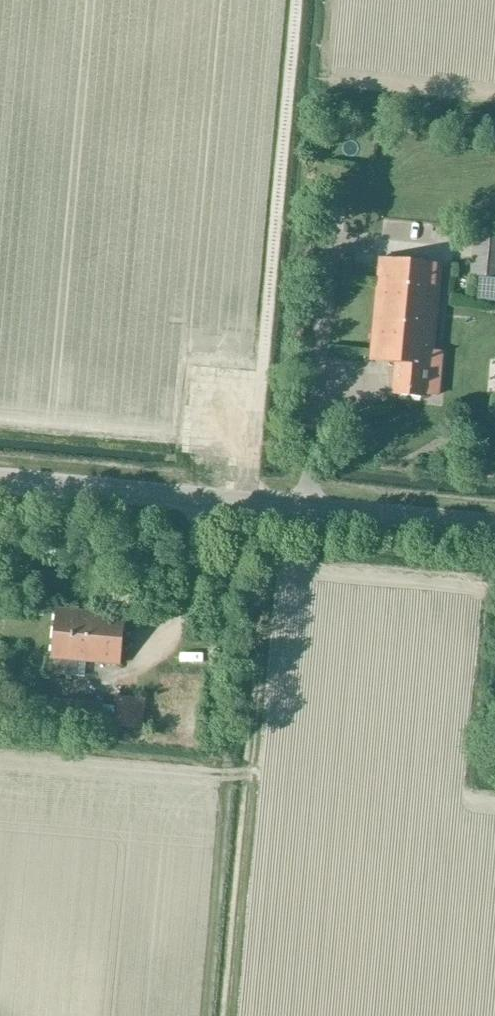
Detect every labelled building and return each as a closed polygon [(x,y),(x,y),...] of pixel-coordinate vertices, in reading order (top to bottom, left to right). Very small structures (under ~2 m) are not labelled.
[(494,278),(494,230),(476,228),(472,277),(494,278)] [(380,257),(372,362),(395,364),(394,395),(428,399),(428,387),(440,388),(442,361),(433,360),(434,349),(441,263),(380,257)] [(79,662),(121,666),(126,618),(58,611),(53,660),(63,661),(62,677),(77,678),(79,662)] [(14,671),(7,668),(4,676),(11,679),(14,671)] [(117,697),(114,727),(141,729),(144,700),(117,697)] [(48,699),(37,698),(36,705),(47,706),(48,699)]
